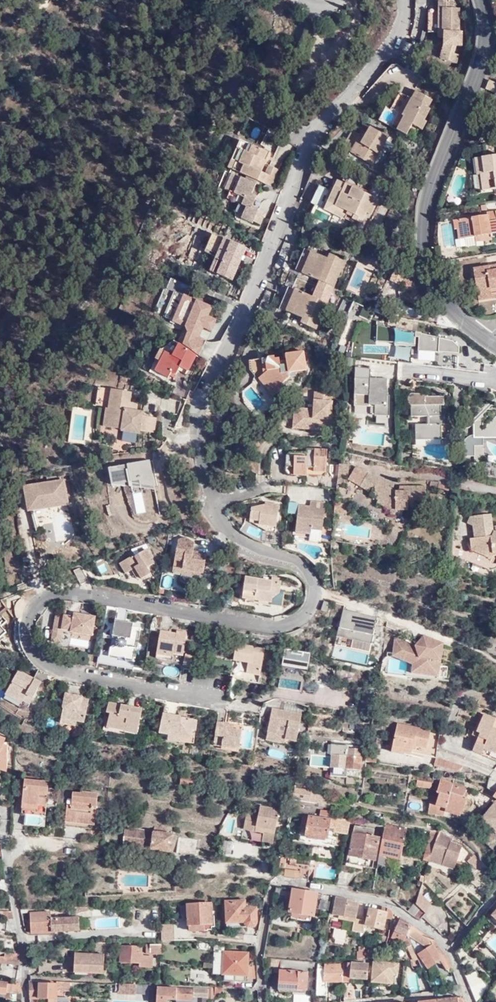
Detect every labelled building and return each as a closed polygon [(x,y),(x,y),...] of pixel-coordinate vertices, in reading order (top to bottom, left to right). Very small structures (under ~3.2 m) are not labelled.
[(440,56),(456,61),(458,52),(454,51),(456,43),(462,44),(462,31),(459,31),(460,7),(453,7),(453,0),(439,0),(439,9),(428,9),(428,30),(438,31),(438,36),(444,36),(444,44),(440,56)] [(486,89),(495,93),(495,91),(495,83),(490,80),(486,89)] [(397,131),(406,136),(412,125),(422,130),(426,122),(424,121),(429,109),(427,108),(432,101),(418,93),(414,101),(411,99),(399,93),(391,109),(397,113),(404,117),(397,131)] [(392,123),(390,127),(397,131),(404,117),(397,113),(394,119),(392,123)] [(370,128),(362,141),(351,134),(342,147),(372,165),(387,138),(370,128)] [(228,167),(270,186),(277,169),(269,165),(265,174),(260,171),(262,167),(257,165),(260,158),(263,159),(267,151),(240,139),(228,167)] [(481,158),(484,174),(475,175),(478,192),(495,188),(495,156),(481,158)] [(484,174),(481,158),(472,160),(475,175),(484,174)] [(227,197),(246,206),(241,218),(252,223),(259,209),(253,206),(257,196),(252,193),(256,183),(232,172),(225,188),(230,190),(227,197)] [(311,204),(334,214),(352,223),(353,219),(361,223),(366,212),(371,214),(378,199),(337,181),(332,192),(319,186),(311,204)] [(488,236),(495,235),(495,229),(494,220),(495,220),(495,210),(483,212),(484,214),(459,219),(461,231),(462,238),(472,236),(488,233),(488,236)] [(245,249),(212,233),(204,252),(216,257),(209,271),(231,281),(245,249)] [(489,238),(488,236),(488,233),(472,236),(473,241),(489,238)] [(317,288),(331,294),(334,287),(345,260),(330,254),(328,258),(324,257),(311,251),(302,273),(320,281),(317,288)] [(495,293),(495,265),(470,269),(475,297),(495,293)] [(316,329),(331,294),(317,288),(313,297),(288,287),(281,304),(288,307),(286,312),(302,319),(307,320),(305,325),(316,329)] [(172,320),(183,295),(174,291),(163,316),(172,320)] [(206,317),(206,316),(210,307),(183,295),(172,320),(184,326),(187,331),(198,327),(203,315),(206,317)] [(288,307),(281,304),(279,309),(286,312),(288,307)] [(358,316),(369,320),(373,311),(361,307),(358,316)] [(198,355),(204,341),(197,337),(202,326),(210,330),(214,320),(206,316),(206,317),(203,315),(198,327),(187,331),(182,343),(198,355)] [(451,341),(376,326),(375,343),(417,346),(418,352),(458,353),(458,347),(451,341)] [(166,382),(169,376),(171,373),(175,375),(179,368),(187,372),(197,356),(177,343),(161,349),(148,372),(166,382)] [(198,355),(182,343),(182,344),(198,355)] [(249,370),(254,377),(257,380),(262,376),(268,384),(264,387),(271,398),(283,388),(280,384),(290,377),(295,376),(294,372),(305,370),(303,353),(285,355),(286,362),(286,365),(279,366),(278,363),(278,359),(274,360),(273,357),(248,361),(249,370)] [(352,404),(378,404),(378,414),(392,414),(392,395),(390,395),(390,377),(373,377),(373,379),(368,379),(368,368),(353,368),(352,404)] [(257,380),(254,377),(249,386),(263,403),(271,398),(264,387),(268,384),(262,376),(257,380)] [(141,413),(136,412),(128,411),(129,403),(130,393),(112,390),(109,410),(106,409),(103,427),(121,430),(121,432),(139,434),(139,431),(155,433),(157,418),(141,417),(141,413)] [(319,409),(315,409),(296,409),(295,418),(301,418),(300,429),(316,429),(316,423),(323,424),(323,425),(332,426),(333,393),(315,392),(315,401),(319,401),(319,409)] [(426,434),(427,438),(442,438),(441,424),(445,424),(445,415),(441,415),(441,404),(445,404),(445,395),(433,395),(433,398),(428,398),(428,395),(428,393),(411,393),(408,397),(408,404),(412,405),(412,415),(428,415),(427,423),(416,423),(416,434),(426,434)] [(474,411),(483,411),(484,404),(465,402),(465,411),(474,411)] [(128,411),(136,412),(138,404),(129,403),(128,411)] [(483,411),(474,411),(474,435),(468,436),(465,440),(465,456),(475,456),(475,462),(484,462),(484,436),(495,436),(495,411),(483,411)] [(306,450),(306,454),(289,454),(285,456),(285,472),(288,476),(322,477),(325,474),(325,451),(306,450)] [(151,461),(107,469),(110,485),(157,491),(151,461)] [(348,463),(340,462),(338,473),(342,473),(347,474),(348,463)] [(349,477),(361,484),(368,473),(356,466),(349,477)] [(368,473),(361,484),(360,486),(371,493),(378,481),(380,479),(369,472),(368,473)] [(47,478),(48,483),(64,481),(63,475),(47,478)] [(28,510),(30,510),(51,506),(67,503),(64,481),(48,483),(24,487),(28,510)] [(378,481),(371,493),(380,498),(378,501),(377,503),(391,511),(408,509),(408,507),(426,506),(426,485),(407,485),(407,490),(399,490),(395,491),(387,486),(378,481)] [(380,498),(371,493),(370,496),(378,501),(380,498)] [(335,500),(334,511),(346,512),(347,501),(335,500)] [(295,516),(297,504),(288,502),(286,514),(295,516)] [(313,516),(324,517),(325,503),(311,502),(310,508),(310,512),(313,512),(313,516)] [(251,508),(250,518),(260,519),(259,523),(267,524),(266,530),(265,542),(274,543),(279,504),(270,503),(270,506),(267,506),(267,503),(251,508)] [(51,506),(30,510),(34,531),(42,525),(53,523),(51,506)] [(322,543),(324,517),(313,516),(313,512),(310,512),(310,508),(298,507),(296,538),(310,539),(310,542),(322,543)] [(494,525),(491,513),(472,515),(468,521),(474,526),(476,538),(471,538),(472,550),(485,556),(495,552),(495,555),(495,532),(494,525)] [(260,519),(250,518),(249,521),(266,530),(267,524),(259,523),(260,519)] [(184,565),(183,569),(194,571),(195,567),(204,569),(207,554),(197,552),(197,556),(193,555),(193,551),(195,543),(185,537),(179,540),(175,563),(184,565)] [(125,572),(131,569),(135,567),(140,576),(141,578),(150,573),(147,567),(153,564),(150,559),(152,558),(147,549),(135,556),(133,553),(119,562),(125,572)] [(88,580),(80,566),(73,570),(80,583),(88,580)] [(135,567),(131,569),(137,578),(140,576),(135,567)] [(183,569),(174,567),(173,571),(203,577),(203,573),(194,571),(183,569)] [(245,576),(242,593),(254,595),(253,598),(270,601),(270,604),(281,606),(284,590),(280,589),(281,578),(271,577),(271,580),(245,576)] [(324,602),(322,607),(321,607),(320,610),(325,612),(328,603),(324,602)] [(125,622),(127,609),(117,608),(115,620),(125,622)] [(376,618),(343,610),(334,645),(369,654),(376,618)] [(56,615),(54,627),(63,629),(72,630),(71,632),(91,635),(95,617),(85,615),(85,618),(81,617),(82,614),(74,613),(73,617),(65,615),(65,617),(56,615)] [(133,623),(125,622),(115,620),(112,636),(118,637),(118,639),(116,642),(116,644),(110,648),(108,656),(117,658),(124,658),(124,659),(132,661),(135,648),(137,648),(140,628),(132,627),(133,623)] [(63,629),(54,627),(52,641),(61,642),(63,629)] [(176,631),(176,634),(175,639),(170,638),(171,633),(160,631),(155,657),(165,659),(166,655),(172,656),(173,654),(182,655),(186,633),(176,631)] [(413,647),(394,637),(391,657),(412,666),(411,676),(438,679),(442,643),(423,636),(413,647)] [(248,684),(257,685),(263,651),(234,646),(232,662),(246,664),(244,675),(249,676),(248,684)] [(306,671),(309,654),(283,650),(281,666),(306,671)] [(17,669),(6,689),(23,699),(25,695),(30,699),(40,682),(17,669)] [(23,699),(6,689),(4,692),(21,702),(23,699)] [(72,701),(73,697),(64,695),(59,724),(74,726),(75,721),(83,723),(88,700),(79,698),(78,702),(72,701)] [(107,726),(124,730),(125,723),(138,725),(141,709),(139,709),(139,711),(133,709),(133,707),(130,707),(128,709),(125,706),(108,702),(107,711),(110,712),(107,726)] [(301,714),(275,709),(273,720),(270,720),(267,732),(285,736),(285,739),(295,741),(301,714)] [(479,736),(474,750),(495,760),(495,728),(493,726),(495,721),(495,718),(485,713),(478,730),(481,732),(479,736)] [(195,720),(176,716),(176,720),(171,719),(171,716),(170,715),(169,717),(163,716),(163,714),(161,714),(157,733),(167,735),(168,732),(178,734),(178,735),(185,736),(185,738),(188,738),(190,730),(193,731),(195,720)] [(241,730),(233,729),(227,728),(228,724),(216,722),(213,745),(221,746),(230,748),(230,745),(239,746),(241,730)] [(437,751),(438,746),(427,743),(430,729),(397,722),(391,751),(411,755),(411,752),(433,757),(434,750),(437,751)] [(125,723),(124,730),(136,733),(138,725),(125,723)] [(190,744),(193,731),(190,730),(188,738),(185,738),(185,736),(178,735),(176,742),(190,744)] [(168,732),(167,735),(166,740),(176,742),(178,735),(178,734),(168,732)] [(283,743),(285,739),(285,736),(267,732),(265,740),(283,743)] [(9,742),(4,741),(5,737),(0,735),(0,766),(7,769),(8,744),(9,742)] [(377,742),(369,740),(366,760),(374,761),(377,742)] [(330,764),(329,776),(345,778),(346,770),(359,771),(360,771),(362,750),(348,749),(347,756),(331,754),(330,764)] [(461,765),(436,758),(435,764),(459,772),(461,765)] [(345,778),(355,779),(358,779),(359,771),(346,770),(345,778)] [(193,789),(195,776),(183,775),(180,774),(179,787),(193,789)] [(415,785),(430,787),(431,782),(416,779),(415,785)] [(48,782),(29,780),(28,788),(24,788),(22,804),(26,804),(26,814),(45,815),(48,782)] [(430,797),(428,813),(443,816),(445,809),(462,814),(468,794),(465,793),(466,789),(449,784),(448,786),(439,783),(436,793),(438,794),(437,798),(430,797)] [(309,802),(311,792),(311,791),(292,788),(291,793),(291,799),(309,802)] [(477,796),(484,800),(487,795),(480,791),(477,796)] [(68,799),(65,827),(90,830),(91,825),(94,825),(97,794),(81,793),(81,795),(73,793),(72,799),(68,799)] [(480,808),(484,800),(477,796),(473,804),(480,808)] [(495,802),(480,821),(495,834),(495,803),(495,802)] [(245,812),(243,821),(235,819),(232,837),(253,840),(253,839),(272,843),(278,809),(259,805),(257,814),(245,812)] [(350,819),(332,816),(332,818),(303,814),(301,826),(307,827),(306,836),(329,839),(332,823),(340,824),(339,833),(347,834),(350,819)] [(391,825),(391,821),(386,821),(385,824),(383,835),(378,863),(383,864),(385,855),(400,858),(406,828),(391,825)] [(167,833),(167,827),(156,825),(155,832),(125,828),(123,845),(135,846),(135,847),(152,850),(152,848),(172,851),(174,834),(167,833)] [(38,835),(53,836),(54,827),(39,826),(38,835)] [(350,857),(349,863),(374,867),(379,837),(374,836),(374,830),(354,826),(349,856),(350,857)] [(439,831),(439,829),(431,827),(423,853),(431,855),(439,831)] [(453,838),(439,831),(431,855),(429,861),(455,869),(462,845),(452,842),(453,838)] [(199,838),(181,836),(179,835),(177,851),(179,852),(198,854),(199,838)] [(477,869),(482,863),(473,854),(467,860),(477,869)] [(290,861),(288,876),(307,879),(310,865),(290,861)] [(318,893),(293,889),(289,911),(292,911),(292,917),(311,920),(311,915),(315,915),(318,893)] [(430,903),(419,892),(416,903),(426,913),(427,913),(430,903)] [(358,901),(336,896),(332,912),(334,912),(332,925),(335,925),(347,928),(364,933),(363,919),(354,917),(358,901)] [(257,908),(246,908),(246,901),(226,902),(228,923),(246,922),(246,924),(249,927),(255,927),(258,923),(258,921),(258,920),(257,908)] [(384,907),(365,902),(364,906),(370,908),(367,924),(384,928),(386,918),(393,919),(394,913),(390,909),(384,907)] [(213,930),(211,903),(187,904),(189,931),(213,930)] [(412,904),(407,911),(419,919),(424,912),(412,904)] [(51,932),(50,919),(50,912),(30,913),(30,933),(51,932)] [(412,924),(397,915),(394,923),(397,924),(392,937),(403,942),(405,940),(415,963),(419,961),(408,937),(409,933),(412,924)] [(78,918),(50,919),(51,932),(79,930),(78,918)] [(176,924),(162,924),(161,941),(175,940),(176,924)] [(435,940),(412,924),(409,933),(428,946),(418,953),(427,968),(440,960),(443,965),(447,970),(452,967),(449,958),(439,944),(435,940)] [(347,928),(335,925),(333,935),(345,938),(347,928)] [(161,952),(161,944),(151,944),(150,952),(161,952)] [(153,967),(153,954),(136,953),(137,945),(122,945),(121,961),(141,962),(141,966),(153,967)] [(258,979),(257,970),(253,969),(253,966),(250,966),(249,952),(223,951),(223,974),(224,974),(224,980),(246,981),(246,978),(258,979)] [(74,972),(103,973),(104,954),(74,953),(74,972)] [(4,957),(4,964),(19,965),(18,955),(5,954),(4,957)] [(307,962),(282,959),(281,970),(280,970),(279,983),(296,985),(296,986),(307,987),(309,970),(306,970),(307,962)] [(319,971),(317,995),(327,995),(328,981),(342,981),(342,977),(343,961),(343,960),(337,961),(337,964),(325,964),(325,965),(320,965),(319,971)] [(440,960),(427,968),(430,973),(443,965),(440,960)] [(347,978),(367,979),(367,963),(343,961),(342,977),(347,978)] [(320,965),(320,963),(307,962),(306,970),(309,970),(319,971),(320,965)] [(367,963),(367,979),(371,980),(370,982),(392,984),(392,976),(397,976),(397,965),(367,963)] [(69,981),(49,980),(49,983),(56,984),(56,990),(66,991),(69,990),(69,981)] [(20,983),(13,982),(12,984),(0,983),(0,994),(6,994),(6,991),(21,993),(20,983)] [(29,983),(30,1001),(56,1001),(56,990),(56,984),(49,983),(29,983)] [(472,993),(476,1001),(478,1001),(489,989),(481,983),(472,993)] [(135,994),(135,985),(119,984),(118,988),(117,990),(117,993),(135,994)] [(223,986),(216,986),(215,986),(215,987),(208,987),(208,989),(198,989),(198,996),(208,997),(208,998),(215,998),(214,995),(223,995),(223,986)] [(344,1001),(356,1000),(353,996),(354,986),(344,986),(344,1001)] [(157,1001),(168,1001),(168,999),(194,1000),(194,989),(157,987),(157,1001)]
